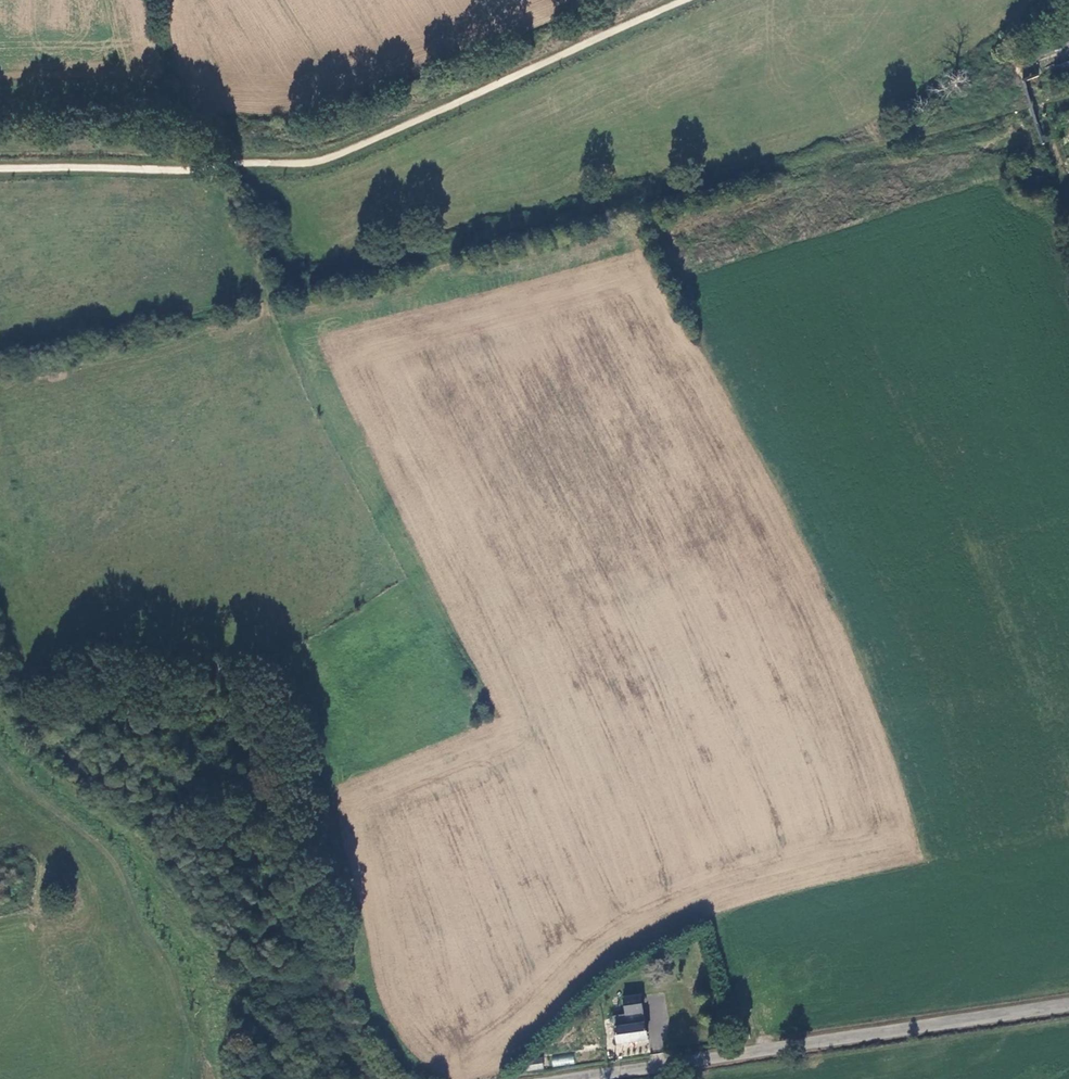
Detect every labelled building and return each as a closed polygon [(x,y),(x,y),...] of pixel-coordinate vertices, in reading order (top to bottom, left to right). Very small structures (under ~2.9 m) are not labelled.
[(626,1015),(616,1017),(618,1043),(647,1039),(641,995),(624,998),(626,1015)] [(529,1060),(531,1071),(544,1068),(542,1058),(529,1060)]
